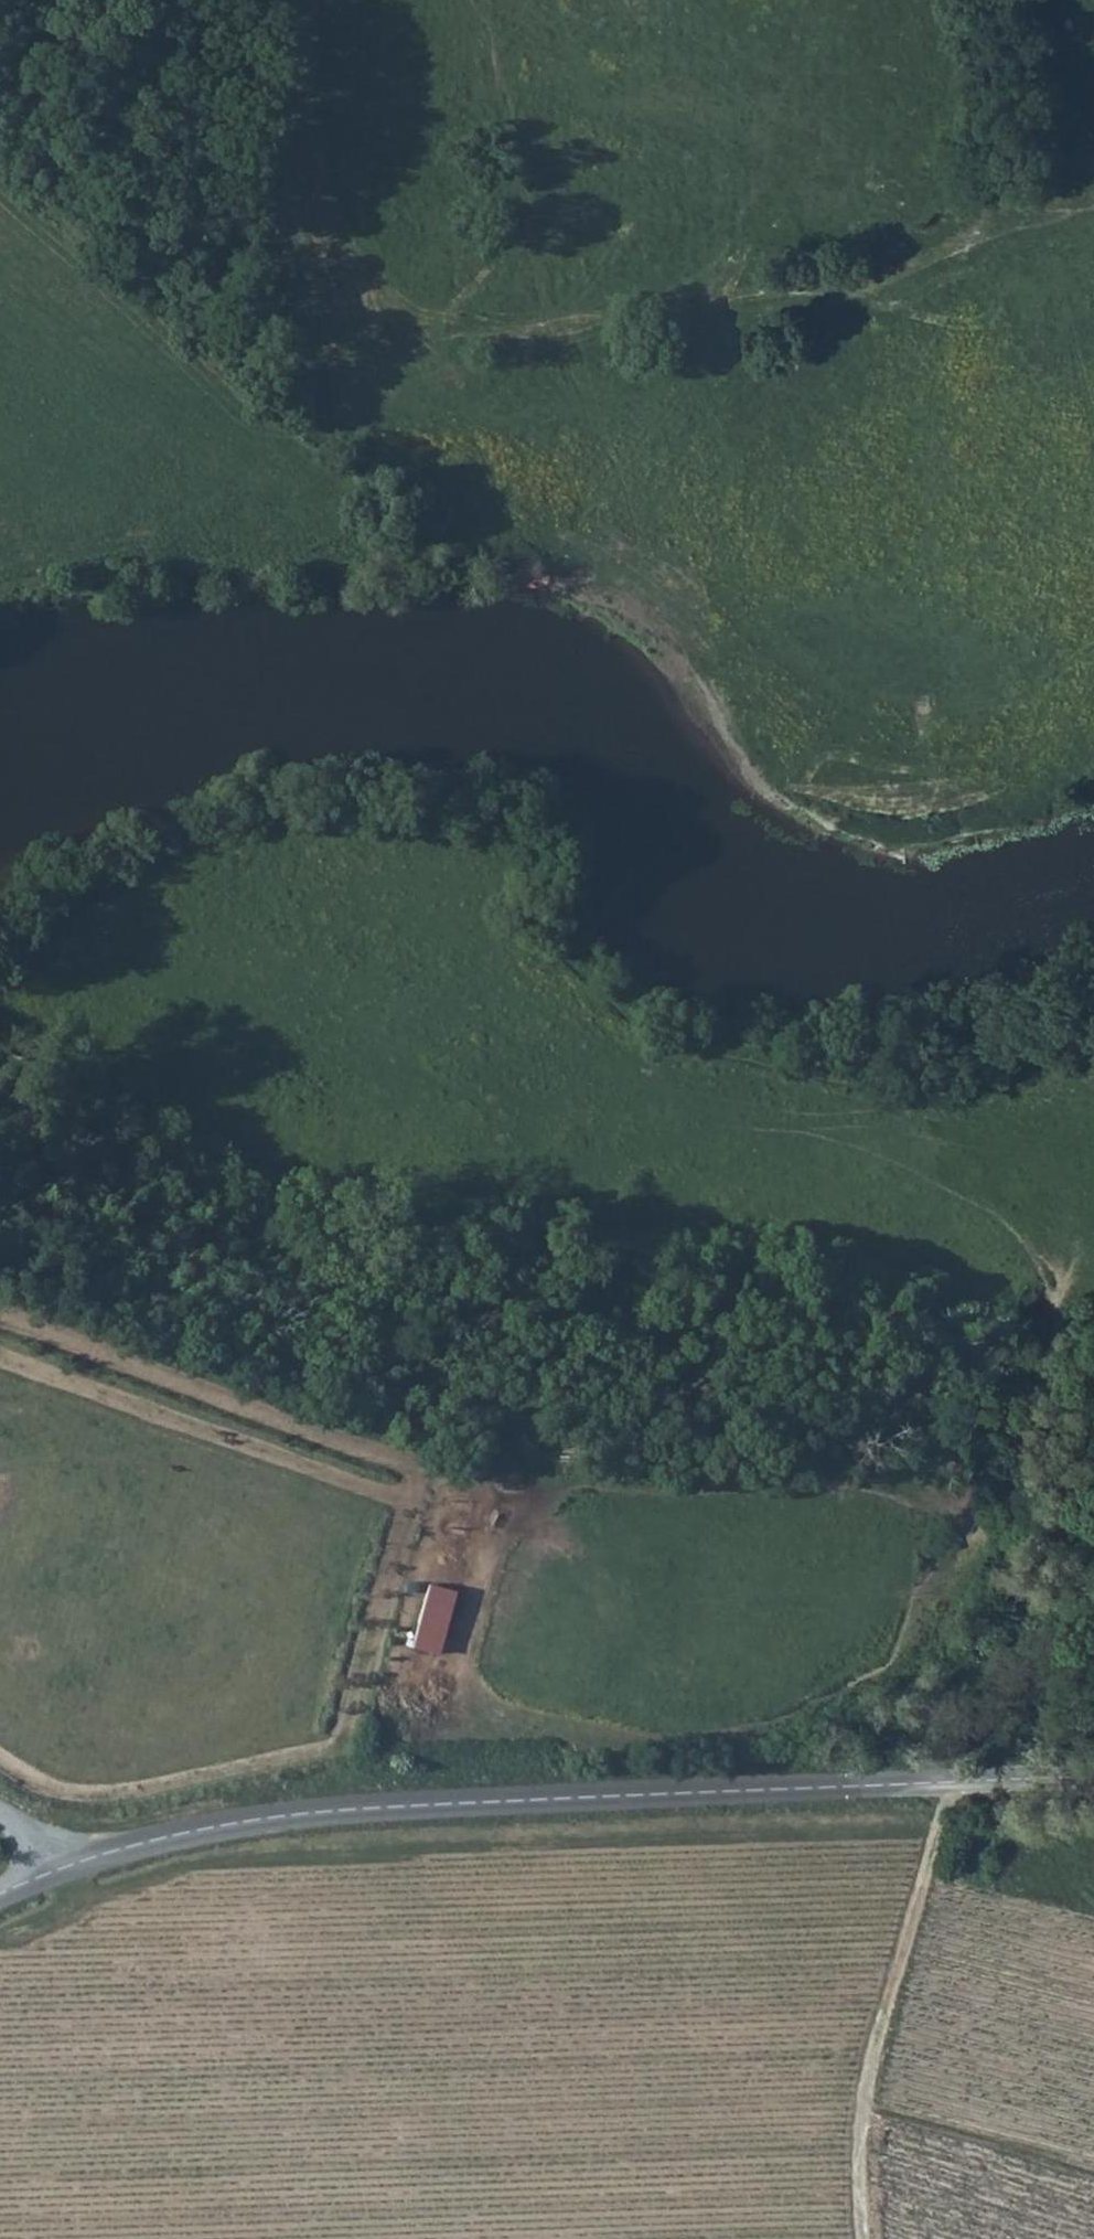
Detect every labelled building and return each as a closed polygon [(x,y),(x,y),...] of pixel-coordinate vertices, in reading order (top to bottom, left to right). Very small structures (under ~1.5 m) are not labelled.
[(464,1589),(436,1581),(418,1641),(447,1650),(464,1589)]
